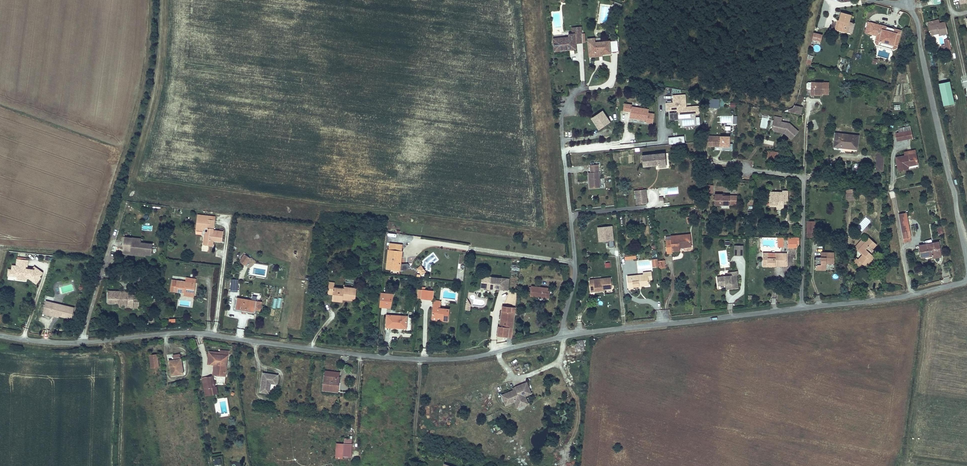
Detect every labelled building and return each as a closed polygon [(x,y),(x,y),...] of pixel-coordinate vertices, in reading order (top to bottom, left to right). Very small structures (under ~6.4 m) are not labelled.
[(598,23),(610,24),(611,5),(599,4),(598,23)] [(846,32),(849,22),(851,15),(841,12),(839,21),(837,30),(846,32)] [(872,34),(875,24),(868,22),(865,33),(872,34)] [(947,33),(945,22),(938,23),(928,25),(929,27),(929,31),(930,35),(939,33),(939,35),(947,33)] [(897,48),(901,30),(894,28),(893,32),(888,31),(889,28),(888,27),(879,25),(875,42),(879,41),(893,45),(897,48)] [(582,33),(574,34),(569,34),(569,37),(553,39),(555,51),(569,49),(569,47),(575,47),(575,44),(583,43),(582,33)] [(951,49),(949,39),(944,40),(945,44),(942,45),(943,50),(951,49)] [(618,51),(617,40),(609,41),(590,43),(591,57),(599,56),(598,54),(599,54),(599,52),(601,51),(602,54),(610,53),(610,52),(618,51)] [(939,83),(944,106),(955,103),(949,81),(939,83)] [(829,94),(829,82),(811,82),(811,89),(814,89),(814,94),(823,94),(829,94)] [(690,114),(699,113),(699,105),(686,106),(685,94),(672,95),(672,102),(665,103),(666,112),(678,111),(678,118),(691,117),(690,114)] [(648,112),(649,109),(638,107),(638,104),(633,103),(633,104),(624,103),(622,111),(630,112),(629,119),(653,123),(654,113),(648,112)] [(793,105),(792,113),(801,114),(802,106),(793,105)] [(602,125),(608,120),(602,111),(592,118),(599,129),(603,126),(602,125)] [(677,112),(669,113),(670,121),(678,119),(677,112)] [(774,129),(776,121),(781,122),(782,118),(774,116),(771,130),(785,133),(785,132),(784,131),(774,129)] [(683,125),(696,125),(696,117),(690,117),(690,119),(683,119),(683,125)] [(761,117),(760,128),(768,128),(769,117),(761,117)] [(798,132),(789,123),(781,122),(776,121),(774,129),(784,131),(785,132),(785,133),(791,139),(798,132)] [(912,138),(911,131),(896,133),(897,141),(912,138)] [(857,147),(858,136),(835,133),(834,147),(842,147),(842,145),(857,147)] [(684,136),(668,138),(669,144),(685,142),(684,136)] [(729,146),(729,137),(709,136),(708,146),(721,146),(721,145),(722,145),(722,146),(729,146)] [(666,166),(665,153),(642,155),(643,166),(658,165),(658,167),(666,166)] [(917,164),(915,154),(905,156),(896,157),(899,171),(908,169),(907,166),(907,165),(909,165),(917,164)] [(600,187),(598,164),(590,165),(590,172),(588,173),(590,188),(600,187)] [(636,205),(648,203),(646,189),(634,190),(636,205)] [(787,199),(787,191),(783,191),(783,192),(783,193),(770,193),(770,204),(777,205),(777,206),(777,209),(783,209),(783,200),(783,199),(787,199)] [(714,205),(737,206),(737,195),(714,194),(714,205)] [(909,230),(906,213),(898,215),(902,232),(909,230)] [(222,242),(223,231),(214,230),(215,220),(202,218),(202,215),(197,215),(196,227),(204,228),(208,228),(208,232),(207,236),(205,236),(204,235),(203,245),(210,246),(210,240),(213,240),(222,242)] [(615,225),(597,227),(598,242),(608,241),(609,247),(612,247),(613,257),(616,257),(616,265),(618,265),(615,225)] [(691,246),(690,234),(671,236),(671,240),(666,241),(667,253),(672,253),(672,251),(679,250),(679,248),(691,246)] [(151,255),(152,244),(141,243),(131,242),(132,238),(124,237),(123,250),(130,250),(130,253),(136,253),(136,255),(145,256),(145,254),(151,255)] [(873,259),(869,256),(871,254),(874,250),(872,249),(876,244),(869,238),(866,241),(858,250),(863,254),(858,260),(857,258),(853,262),(860,268),(863,265),(865,267),(873,259)] [(858,250),(866,241),(863,239),(855,247),(858,250)] [(940,253),(938,242),(919,245),(921,257),(932,255),(933,255),(932,253),(934,253),(934,254),(940,253)] [(400,270),(402,251),(389,249),(387,269),(400,270)] [(834,263),(834,253),(823,252),(823,257),(821,257),(816,257),(816,269),(826,270),(826,263),(834,263)] [(787,264),(787,253),(763,253),(763,266),(775,266),(775,263),(787,264)] [(244,265),(248,259),(247,258),(248,257),(245,254),(239,261),(244,265)] [(42,273),(34,267),(32,269),(27,269),(28,260),(17,259),(16,266),(12,266),(12,270),(13,270),(12,276),(17,277),(17,279),(25,280),(26,277),(26,274),(28,275),(29,275),(28,277),(36,283),(40,278),(39,277),(42,273)] [(425,272),(421,266),(417,269),(422,275),(425,272)] [(738,288),(736,275),(738,275),(737,271),(728,272),(728,276),(717,277),(718,286),(726,285),(729,284),(729,289),(738,288)] [(649,285),(648,274),(627,276),(628,289),(633,288),(633,286),(641,286),(649,285)] [(504,290),(505,278),(486,276),(486,281),(484,281),(484,288),(488,288),(490,288),(490,289),(495,290),(496,289),(504,290)] [(612,288),(611,278),(593,280),(594,283),(590,284),(591,292),(595,291),(595,290),(604,289),(612,288)] [(194,293),(196,283),(185,282),(172,280),(170,291),(184,293),(185,290),(189,291),(188,292),(194,293)] [(355,299),(356,288),(344,287),(344,288),(334,287),(335,283),(329,282),(328,294),(333,294),(332,300),(342,302),(343,299),(343,297),(355,299)] [(549,298),(550,289),(531,286),(531,287),(530,295),(549,298)] [(134,308),(134,295),(129,295),(129,292),(123,291),(123,293),(121,293),(121,291),(108,291),(108,303),(118,303),(128,304),(128,308),(134,308)] [(255,309),(257,301),(237,298),(235,309),(242,310),(246,311),(255,312),(255,309)] [(448,321),(450,309),(440,308),(441,302),(440,302),(440,301),(438,301),(438,304),(434,303),(432,316),(443,318),(443,321),(448,321)] [(72,319),(74,308),(52,303),(52,306),(45,304),(43,313),(50,315),(50,314),(59,316),(72,319)] [(512,337),(516,308),(502,306),(500,326),(499,326),(498,336),(512,337)] [(406,328),(407,316),(387,315),(386,327),(391,327),(391,326),(401,327),(401,328),(406,328)] [(207,361),(210,362),(214,362),(213,372),(222,373),(223,363),(225,349),(220,348),(219,353),(208,352),(207,361)] [(166,359),(161,359),(163,373),(175,372),(173,351),(165,352),(166,359)] [(149,352),(141,352),(142,365),(150,365),(149,352)] [(158,354),(149,354),(150,368),(159,367),(158,354)] [(320,368),(318,386),(319,386),(334,388),(335,370),(334,369),(320,368)] [(274,371),(259,369),(256,388),(266,390),(267,380),(273,381),(274,371)] [(209,372),(198,374),(201,393),(214,390),(213,383),(211,383),(209,372)] [(216,384),(224,384),(225,376),(217,376),(216,384)] [(510,383),(510,385),(508,386),(496,391),(500,401),(509,397),(512,404),(522,400),(519,392),(525,389),(521,378),(509,383),(510,383)] [(342,435),(337,435),(337,439),(338,452),(346,452),(345,432),(342,433),(342,435)] [(338,452),(337,439),(329,440),(330,455),(338,455),(338,452)]
